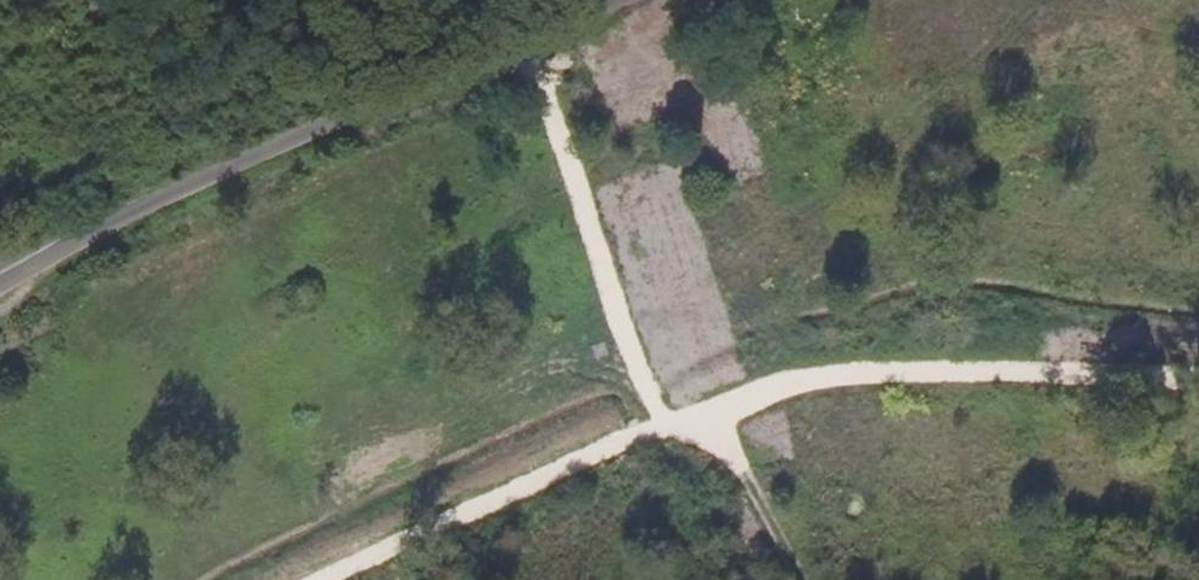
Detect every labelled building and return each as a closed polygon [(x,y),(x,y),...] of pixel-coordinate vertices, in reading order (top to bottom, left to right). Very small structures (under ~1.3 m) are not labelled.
[(615,571),(603,579),(622,579),(615,571)]
